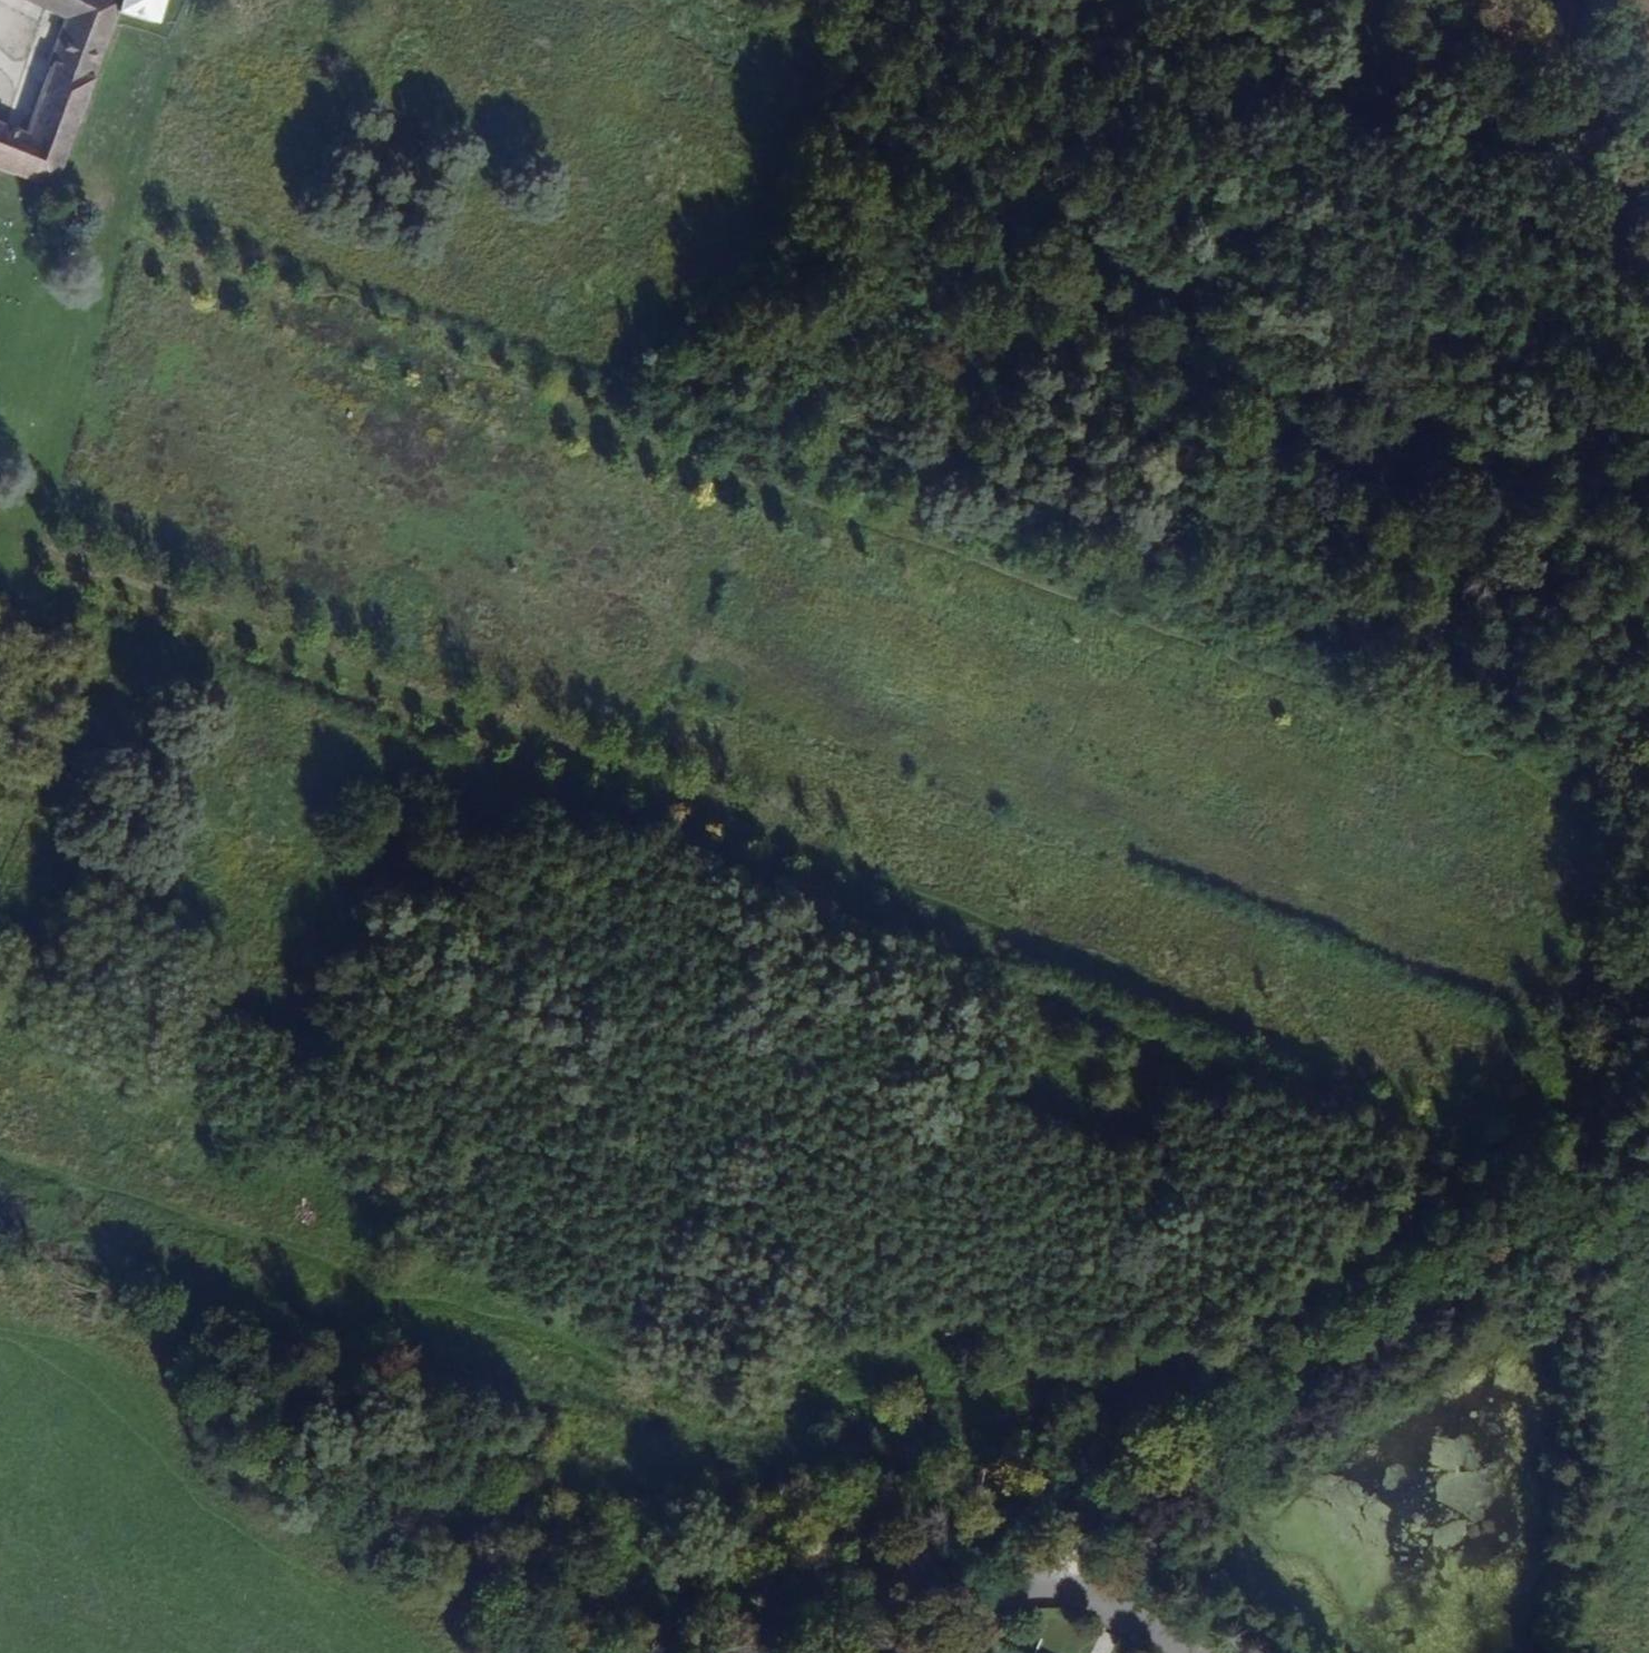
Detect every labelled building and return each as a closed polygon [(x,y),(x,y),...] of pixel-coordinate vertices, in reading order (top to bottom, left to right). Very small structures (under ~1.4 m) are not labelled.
[(68,21),(77,0),(21,0),(68,21)] [(116,14),(122,15),(155,23),(160,0),(120,0),(116,14)] [(54,193),(112,40),(63,21),(47,61),(51,63),(25,132),(0,123),(0,172),(54,193)]
